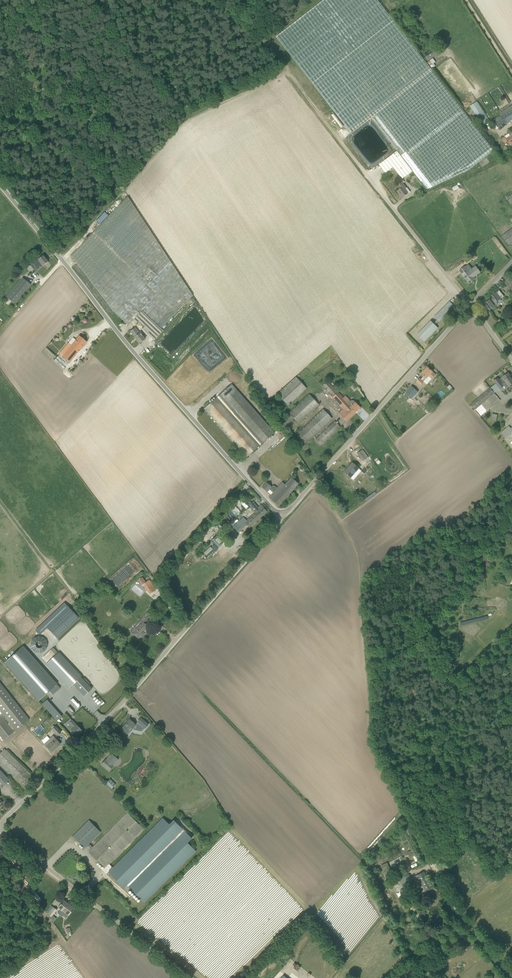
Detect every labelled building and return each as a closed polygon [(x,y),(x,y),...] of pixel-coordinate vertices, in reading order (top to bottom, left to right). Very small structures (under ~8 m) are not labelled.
[(411,172),(412,171),(427,189),(468,170),(494,150),(378,0),(323,0),(276,37),(351,133),(371,118),(397,151),(387,159),(379,165),(386,173),(393,167),(402,179),(409,174),(411,172)] [(436,51),(425,56),(427,60),(438,55),(436,51)] [(482,125),(489,120),(477,102),(470,106),(482,125)] [(511,120),(511,109),(495,120),(499,128),(511,120)] [(508,133),(510,136),(506,139),(505,137),(502,139),(505,143),(507,142),(510,145),(511,144),(511,131),(508,133)] [(406,188),(404,184),(402,182),(398,184),(401,188),(397,191),(399,194),(400,193),(403,197),(403,198),(408,194),(404,190),(406,188)] [(193,295),(128,196),(71,256),(110,308),(116,314),(128,325),(133,320),(136,324),(138,321),(150,332),(147,334),(153,340),(163,331),(161,329),(193,295)] [(105,211),(96,220),(100,223),(108,215),(105,211)] [(30,265),(35,271),(36,272),(43,265),(48,261),(43,256),(38,259),(30,265)] [(459,271),(461,274),(469,284),(475,279),(474,277),(480,272),(476,266),(472,269),(469,272),(465,266),(459,271)] [(14,304),(31,285),(23,278),(6,297),(14,304)] [(501,298),(500,297),(496,292),(492,296),(493,297),(485,304),(487,307),(486,307),(487,309),(487,310),(488,310),(489,310),(498,303),(497,302),(501,298)] [(438,321),(437,320),(434,323),(432,321),(426,326),(417,335),(424,342),(438,328),(435,325),(438,321)] [(135,328),(130,331),(135,337),(134,337),(139,343),(145,339),(140,333),(139,333),(135,328)] [(70,362),(86,342),(79,336),(71,346),(68,343),(60,354),(70,362)] [(424,382),(425,381),(429,376),(432,379),(436,375),(428,367),(422,374),(424,376),(421,379),(419,378),(416,381),(421,385),(424,382)] [(506,388),(507,388),(509,386),(511,384),(511,380),(510,377),(511,376),(508,373),(502,377),(505,380),(501,383),(498,378),(494,381),(500,389),(505,385),(506,388)] [(277,394),(288,405),(307,388),(296,376),(277,394)] [(346,421),(356,412),(360,408),(353,400),(351,400),(348,403),(338,392),(327,380),(322,386),(332,397),(343,409),(338,414),(346,421)] [(212,401),(208,405),(204,409),(247,457),(251,453),(258,447),(275,432),(232,384),(212,401)] [(412,386),(406,393),(413,399),(419,393),(412,386)] [(470,405),(475,410),(495,393),(490,388),(470,405)] [(309,394),(289,413),(298,424),(319,405),(309,394)] [(332,418),(323,409),(296,435),(305,444),(332,418)] [(340,427),(335,421),(315,440),(320,445),(340,427)] [(511,428),(509,426),(507,428),(501,432),(507,439),(507,440),(511,436),(511,430),(511,428)] [(366,458),(368,457),(363,449),(357,453),(363,461),(366,458)] [(352,463),(349,466),(350,467),(345,472),(344,472),(350,477),(359,468),(352,463)] [(282,482),(269,497),(278,506),(298,484),(291,478),(285,485),(282,482)] [(267,492),(270,488),(272,487),(266,482),(262,487),(267,492)] [(255,513),(260,518),(267,512),(261,505),(258,508),(253,502),(249,505),(255,513)] [(228,513),(233,519),(241,512),(235,506),(228,513)] [(247,524),(249,527),(260,518),(255,513),(246,520),(244,517),(233,527),(238,532),(247,524)] [(218,534),(210,542),(217,549),(225,542),(218,534)] [(154,586),(149,580),(148,581),(143,584),(150,594),(155,591),(152,587),(154,586)] [(47,628),(57,639),(80,618),(69,607),(47,628)] [(137,626),(132,632),(141,639),(145,633),(149,628),(146,625),(152,617),(147,613),(136,625),(137,626)] [(39,634),(28,645),(39,655),(50,644),(39,634)] [(40,701),(59,685),(25,647),(6,664),(40,701)] [(92,689),(81,677),(77,681),(73,684),(84,696),(92,689)] [(4,740),(14,732),(15,730),(16,730),(29,719),(0,683),(0,711),(10,724),(9,725),(1,715),(0,716),(0,735),(4,740)] [(62,716),(58,711),(53,716),(57,720),(62,716)] [(124,732),(127,733),(128,734),(132,729),(137,730),(142,725),(145,728),(148,725),(141,718),(138,722),(135,724),(130,719),(127,723),(122,729),(123,730),(124,732)] [(76,736),(82,730),(77,724),(77,725),(72,720),(69,723),(70,724),(67,728),(70,731),(71,730),(76,736)] [(58,735),(61,732),(55,726),(52,729),(58,735)] [(52,752),(60,744),(55,738),(53,736),(50,739),(51,741),(46,746),(52,752)] [(21,784),(31,774),(4,749),(0,753),(0,763),(21,784)] [(113,766),(110,763),(106,759),(101,764),(109,771),(113,766)] [(8,778),(0,770),(0,785),(1,786),(9,779),(8,778)] [(92,849),(88,852),(104,868),(107,865),(108,864),(143,829),(128,813),(93,848),(92,849)] [(113,868),(108,864),(107,865),(111,869),(108,872),(124,888),(127,885),(144,903),(196,851),(187,843),(192,838),(191,838),(192,837),(177,822),(176,823),(174,820),(169,825),(163,818),(113,868)] [(92,849),(93,848),(89,844),(101,832),(89,820),(72,836),(84,848),(88,845),(92,849)] [(387,862),(381,865),(384,872),(390,869),(387,862)] [(427,880),(428,880),(424,872),(414,877),(415,877),(411,879),(409,874),(404,877),(409,886),(414,884),(413,882),(416,881),(418,885),(423,883),(424,885),(426,886),(428,885),(429,883),(427,880)] [(36,901),(40,899),(34,888),(30,890),(36,901)] [(74,908),(64,900),(58,907),(60,909),(60,913),(66,918),(68,915),(69,915),(74,908)] [(57,910),(53,907),(48,914),(51,917),(57,910)]
